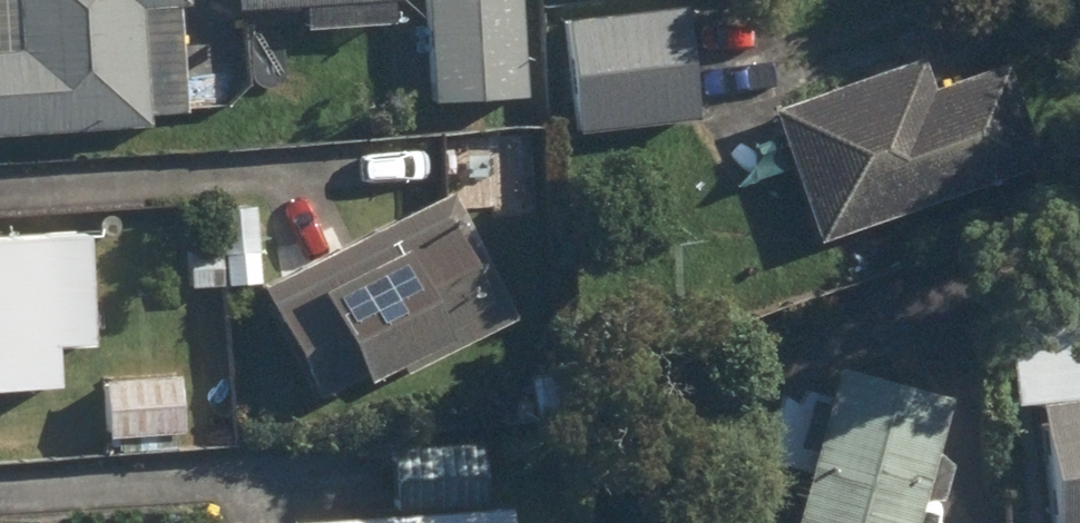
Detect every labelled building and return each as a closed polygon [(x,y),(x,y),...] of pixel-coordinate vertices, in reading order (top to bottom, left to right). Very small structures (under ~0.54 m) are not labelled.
[(153,129),(152,115),(190,112),(182,5),(193,5),(193,0),(24,0),(28,55),(0,57),(0,140),(153,129)] [(311,31),(397,26),(395,0),(243,0),(244,12),(310,8),(311,31)] [(440,104),(531,100),(525,0),(433,0),(440,104)] [(572,25),(583,134),(703,121),(691,13),(572,25)] [(782,113),(827,242),(1046,167),(1012,69),(1001,72),(993,46),(961,57),(970,83),(938,94),(927,64),(782,113)] [(265,291),(322,404),(370,379),(373,386),(456,344),(459,352),(521,321),(457,195),(265,291)] [(225,214),(227,255),(260,254),(258,211),(225,214)] [(63,389),(61,349),(95,348),(93,241),(0,244),(0,391),(63,389)] [(194,258),(194,289),(225,288),(224,257),(194,258)] [(1061,522),(1079,522),(1079,312),(1011,319),(1020,410),(1049,407),(1061,522)] [(929,506),(947,503),(955,468),(942,456),(958,402),(844,372),(803,522),(925,522),(929,506)] [(123,439),(123,454),(178,452),(177,435),(185,434),(184,383),(111,386),(112,439),(123,439)] [(399,454),(404,513),(490,506),(486,447),(399,454)] [(515,513),(388,522),(516,522),(515,513)]
